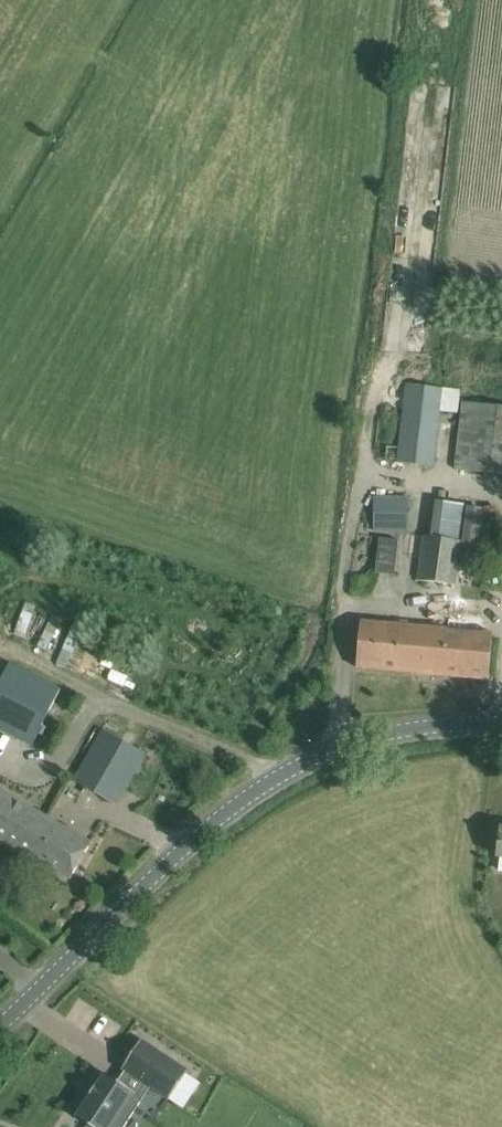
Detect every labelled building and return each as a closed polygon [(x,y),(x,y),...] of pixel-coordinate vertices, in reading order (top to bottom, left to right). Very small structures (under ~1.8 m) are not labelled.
[(398,464),(433,468),(443,387),(409,383),(398,464)] [(501,475),(501,407),(464,402),(463,402),(455,469),(501,475)] [(374,531),(410,532),(409,495),(375,495),(374,531)] [(435,501),(431,535),(424,534),(419,580),(454,584),(464,504),(435,501)] [(376,572),(395,574),(399,540),(380,537),(376,572)] [(493,633),(360,621),(356,667),(489,680),(493,633)] [(0,669),(0,730),(30,744),(57,686),(4,661),(0,669)] [(73,779),(96,792),(115,803),(143,755),(101,731),(73,779)] [(51,868),(70,879),(91,843),(0,789),(0,838),(51,868)] [(149,1085),(168,1098),(187,1069),(141,1037),(121,1066),(126,1069),(149,1085)] [(149,1085),(126,1069),(118,1081),(105,1073),(76,1117),(91,1126),(122,1126),(149,1085)]
